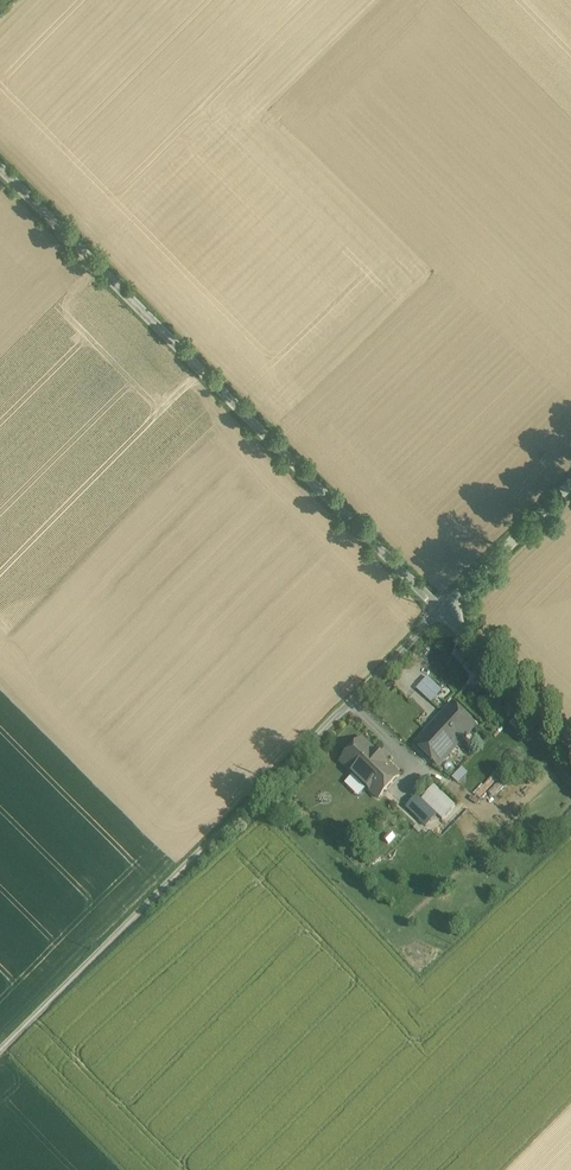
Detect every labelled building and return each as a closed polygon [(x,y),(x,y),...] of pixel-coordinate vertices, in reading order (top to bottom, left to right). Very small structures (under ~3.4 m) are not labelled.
[(418,686),(431,699),(442,688),(429,674),(418,686)] [(475,724),(452,702),(437,718),(460,740),(475,724)] [(437,718),(414,741),(437,763),(460,740),(437,718)] [(398,773),(362,739),(342,760),(378,794),(398,773)] [(392,791),(402,791),(402,780),(392,780),(392,791)] [(435,810),(416,792),(405,804),(425,822),(435,810)]
